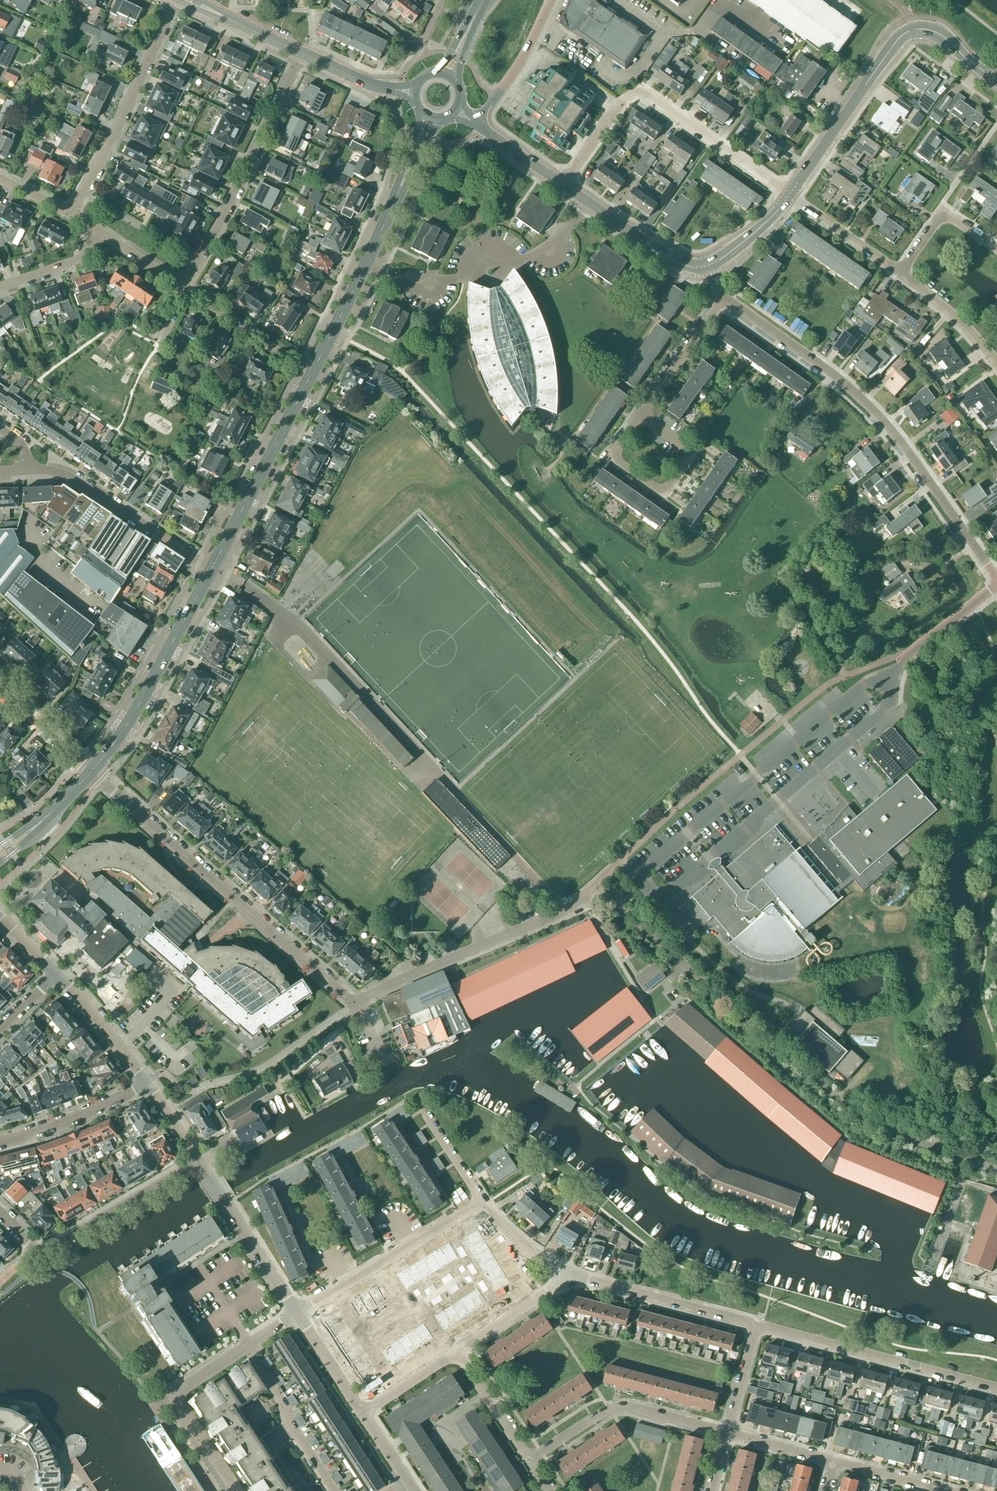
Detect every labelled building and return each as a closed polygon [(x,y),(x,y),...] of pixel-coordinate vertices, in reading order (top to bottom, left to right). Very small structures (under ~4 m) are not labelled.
[(3,0),(7,3),(7,4),(9,4),(17,8),(16,10),(24,15),(32,0),(3,0)] [(91,2),(87,12),(91,14),(87,23),(94,26),(101,10),(95,7),(96,4),(95,4),(96,0),(86,0),(91,2)] [(141,10),(123,2),(124,0),(116,0),(110,13),(117,16),(118,14),(122,16),(119,23),(132,27),(135,22),(136,23),(141,10)] [(391,8),(396,12),(396,14),(398,15),(400,15),(401,16),(406,11),(410,5),(409,5),(403,0),(385,0),(382,4),(390,10),(391,8)] [(410,5),(401,16),(407,20),(407,22),(409,23),(410,23),(412,24),(420,13),(417,10),(420,6),(413,0),(409,5),(410,5)] [(607,0),(571,0),(560,24),(626,70),(649,36),(608,7),(610,5),(609,1),(607,1),(607,0)] [(857,28),(819,0),(748,0),(833,61),(857,28)] [(0,14),(0,29),(4,30),(7,25),(11,27),(14,21),(9,19),(10,19),(0,14)] [(332,39),(340,23),(324,15),(319,26),(318,26),(318,28),(316,32),(332,39)] [(774,75),(782,64),(783,63),(720,17),(713,28),(710,32),(773,77),(774,75)] [(384,29),(387,25),(378,19),(375,23),(384,29)] [(347,46),(355,30),(340,23),(332,39),(347,46)] [(387,25),(384,29),(392,35),(395,31),(387,25)] [(190,49),(197,34),(184,28),(177,42),(176,42),(171,52),(176,54),(180,44),(190,49)] [(362,53),(370,37),(355,30),(347,46),(362,53)] [(127,54),(121,51),(122,48),(117,45),(119,40),(101,32),(98,40),(110,46),(107,54),(98,50),(93,60),(109,68),(111,63),(121,67),(127,54)] [(197,34),(190,49),(199,53),(195,63),(199,65),(198,68),(203,70),(209,57),(203,54),(209,40),(197,34)] [(370,37),(362,53),(378,61),(380,57),(380,58),(381,56),(381,55),(386,45),(388,46),(390,42),(387,40),(385,44),(370,37)] [(7,68),(16,48),(3,42),(2,44),(0,43),(0,65),(7,68)] [(44,55),(46,50),(37,46),(35,51),(44,55)] [(229,67),(236,52),(223,46),(216,61),(210,58),(204,70),(209,73),(211,70),(215,72),(219,63),(229,67)] [(669,62),(677,50),(672,47),(663,59),(669,62)] [(236,52),(229,67),(238,72),(233,81),(238,83),(236,86),(242,88),(248,75),(242,73),(248,58),(236,52)] [(782,64),(774,75),(783,82),(794,90),(794,91),(807,100),(826,73),(813,64),(813,65),(801,56),(791,70),(782,64)] [(180,69),(183,64),(169,58),(166,63),(170,64),(180,69)] [(721,71),(727,62),(721,58),(715,67),(721,71)] [(668,87),(684,65),(678,61),(672,69),(667,65),(665,67),(657,79),(668,87)] [(268,82),(274,70),(259,64),(254,75),(250,73),(246,83),(255,87),(257,82),(256,81),(258,77),(268,82)] [(684,65),(668,87),(680,95),(689,84),(688,83),(690,81),(684,77),(689,69),(684,65)] [(931,80),(911,65),(902,78),(910,84),(914,78),(922,84),(918,90),(924,94),(924,93),(929,97),(941,81),(934,76),(931,80)] [(697,82),(706,70),(700,66),(692,79),(697,82)] [(16,84),(20,74),(8,69),(4,78),(16,84)] [(180,89),(185,92),(193,75),(179,69),(176,74),(165,69),(160,80),(171,86),(171,85),(180,89)] [(574,79),(561,69),(557,75),(551,71),(546,77),(541,73),(531,87),(537,91),(525,108),(543,121),(534,133),(559,150),(571,132),(577,136),(591,117),(585,113),(593,101),(574,88),(570,94),(566,91),(574,79)] [(89,96),(104,103),(111,88),(96,82),(98,76),(88,71),(85,78),(89,79),(87,84),(93,87),(89,96)] [(743,72),(739,81),(755,88),(759,79),(743,72)] [(208,91),(211,84),(205,82),(203,88),(208,91)] [(758,97),(765,88),(758,84),(752,93),(758,97)] [(185,93),(185,92),(180,89),(171,85),(171,86),(168,91),(157,85),(156,88),(155,87),(151,96),(172,106),(174,100),(179,102),(184,92),(185,93)] [(317,95),(319,92),(307,86),(299,102),(310,108),(309,111),(316,114),(323,98),(317,95)] [(712,117),(728,93),(723,89),(716,99),(703,90),(696,101),(702,105),(700,107),(701,108),(700,109),(712,117)] [(33,107),(37,98),(28,93),(24,103),(33,107)] [(234,115),(234,116),(245,121),(251,110),(240,105),(242,99),(256,106),(229,93),(224,104),(229,106),(226,111),(234,115)] [(728,93),(712,117),(723,125),(724,124),(734,111),(727,107),(734,97),(728,93)] [(979,126),(985,119),(963,103),(965,99),(958,93),(946,109),(952,113),(951,114),(962,122),(961,123),(969,129),(974,122),(979,126)] [(80,104),(78,103),(76,108),(69,105),(66,111),(79,118),(82,111),(97,118),(104,103),(89,96),(89,97),(84,94),(80,104)] [(169,111),(172,106),(151,96),(147,104),(148,105),(147,107),(158,113),(155,118),(168,124),(173,114),(169,111)] [(782,107),(786,101),(779,97),(776,102),(782,107)] [(8,117),(14,104),(5,100),(3,105),(0,113),(0,114),(6,117),(8,117)] [(925,112),(930,106),(922,100),(918,106),(925,112)] [(893,110),(884,104),(872,121),(889,133),(890,131),(894,134),(900,125),(896,122),(900,116),(904,119),(908,113),(897,105),(893,110)] [(360,111),(353,108),(346,105),(333,133),(342,137),(343,133),(349,135),(352,127),(366,134),(374,117),(360,111)] [(791,138),(801,123),(792,117),(795,113),(785,106),(780,113),(789,120),(781,132),(791,138)] [(940,124),(947,115),(936,107),(930,117),(940,124)] [(639,138),(651,121),(639,113),(632,108),(625,118),(632,123),(627,130),(634,135),(639,138)] [(234,115),(226,111),(226,112),(221,109),(219,115),(223,117),(213,139),(208,136),(206,142),(219,148),(221,143),(232,148),(234,146),(235,146),(243,130),(242,129),(243,127),(232,121),(234,116),(234,115)] [(921,122),(925,117),(918,112),(915,118),(921,122)] [(168,124),(155,118),(153,123),(142,117),(140,120),(139,119),(135,128),(156,138),(161,127),(165,129),(168,124)] [(299,139),(303,129),(310,132),(312,128),(306,125),(306,124),(291,118),(284,132),(299,139)] [(651,121),(639,138),(644,142),(648,136),(654,141),(662,129),(651,121)] [(60,128),(58,132),(84,147),(91,135),(77,128),(76,131),(62,124),(60,128)] [(330,128),(326,126),(326,127),(323,126),(319,124),(316,129),(319,130),(315,139),(324,144),(330,129),(330,128)] [(151,149),(156,138),(135,128),(131,136),(132,137),(131,139),(142,145),(140,150),(148,154),(152,156),(155,151),(151,149)] [(0,136),(0,157),(4,160),(9,150),(10,151),(12,146),(11,146),(12,143),(11,143),(14,136),(2,131),(0,136)] [(774,161),(782,151),(767,140),(770,136),(764,131),(758,140),(764,144),(760,151),(774,161)] [(961,151),(934,131),(917,154),(927,162),(938,147),(955,159),(961,151)] [(77,160),(84,147),(58,132),(55,137),(65,143),(66,141),(69,143),(64,153),(77,160)] [(304,141),(299,139),(284,132),(277,147),(292,154),(299,157),(301,152),(299,151),(304,141)] [(612,142),(617,146),(623,136),(618,132),(612,142)] [(881,148),(867,139),(868,138),(863,135),(857,143),(857,142),(846,158),(856,165),(864,153),(873,159),(881,148)] [(672,160),(684,144),(672,136),(664,148),(670,152),(667,156),(672,160)] [(360,150),(363,144),(353,139),(350,145),(360,150)] [(216,153),(219,148),(206,142),(201,152),(205,154),(202,160),(223,170),(227,162),(226,161),(227,159),(216,153)] [(610,155),(617,146),(612,142),(605,152),(610,155)] [(51,156),(54,150),(41,144),(38,150),(51,156)] [(140,150),(129,144),(123,156),(134,161),(132,166),(139,169),(145,172),(147,167),(143,165),(148,154),(140,150)] [(684,144),(672,160),(684,168),(695,152),(684,144)] [(896,160),(899,154),(889,147),(885,152),(896,160)] [(47,163),(42,160),(45,156),(34,151),(28,163),(38,169),(39,166),(44,169),(39,179),(56,188),(61,178),(59,176),(62,170),(48,162),(47,163)] [(644,165),(651,155),(646,152),(639,162),(644,165)] [(644,165),(649,169),(656,159),(651,155),(644,165)] [(342,174),(349,177),(351,178),(353,174),(363,180),(368,171),(370,172),(374,164),(361,158),(355,170),(346,166),(342,174)] [(219,178),(223,170),(202,160),(197,171),(193,169),(190,174),(194,176),(194,177),(203,181),(203,180),(206,175),(217,180),(218,178),(219,178)] [(286,168),(271,160),(265,173),(281,180),(280,183),(286,184),(288,183),(289,182),(290,181),(291,174),(293,169),(287,166),(286,168)] [(756,198),(711,166),(712,164),(707,161),(703,166),(708,169),(700,179),(747,212),(753,203),(757,206),(762,199),(758,196),(756,198)] [(637,175),(644,165),(639,162),(633,172),(637,175)] [(322,174),(325,168),(313,163),(310,168),(322,174)] [(132,166),(128,164),(125,168),(119,165),(112,176),(126,184),(120,195),(134,203),(143,188),(147,181),(136,174),(139,169),(132,166)] [(649,169),(644,165),(637,175),(642,178),(648,171),(659,179),(661,176),(649,169)] [(349,177),(342,174),(326,166),(325,168),(322,174),(321,175),(344,187),(349,177)] [(605,186),(616,171),(612,168),(609,172),(602,166),(594,178),(605,186)] [(315,183),(319,175),(306,169),(302,177),(315,183)] [(672,185),(677,188),(687,174),(682,170),(672,184),(672,185)] [(616,171),(605,186),(617,194),(625,182),(618,178),(621,174),(616,171)] [(850,183),(836,172),(831,180),(832,180),(829,185),(830,186),(824,196),(837,205),(844,196),(852,202),(850,205),(855,208),(860,201),(863,203),(872,190),(854,178),(850,183)] [(931,193),(935,187),(916,173),(899,198),(908,205),(914,197),(921,202),(928,192),(931,193)] [(194,176),(190,174),(189,174),(181,190),(182,191),(195,197),(198,191),(209,197),(214,186),(203,180),(203,181),(194,177),(194,176)] [(672,185),(672,184),(661,176),(659,179),(671,187),(665,194),(670,198),(677,188),(672,185)] [(976,177),(960,200),(966,204),(971,197),(985,207),(980,214),(990,220),(996,210),(996,192),(976,177)] [(306,197),(313,183),(306,179),(299,193),(306,197)] [(682,197),(687,200),(697,185),(693,182),(682,197)] [(279,199),(282,194),(260,184),(251,202),(262,207),(270,210),(276,197),(279,199)] [(153,214),(166,191),(154,185),(150,192),(143,188),(134,203),(153,214)] [(358,216),(368,196),(352,188),(342,208),(343,209),(340,214),(350,220),(353,214),(358,216)] [(638,209),(649,193),(644,190),(641,194),(635,189),(627,201),(638,209)] [(187,205),(183,203),(180,209),(173,205),(177,198),(166,191),(153,214),(171,224),(168,231),(186,241),(198,219),(195,218),(202,205),(191,198),(191,199),(187,205)] [(317,205),(322,196),(313,191),(308,201),(317,205)] [(649,193),(638,209),(649,217),(658,205),(651,201),(654,197),(649,193)] [(536,216),(544,204),(532,196),(526,205),(524,203),(521,206),(536,216)] [(687,200),(682,197),(676,204),(672,202),(668,208),(686,220),(695,206),(687,200)] [(311,213),(314,204),(304,199),(300,208),(311,213)] [(20,210),(9,204),(3,215),(2,215),(0,218),(0,219),(7,223),(4,230),(2,229),(0,233),(0,234),(7,235),(20,210)] [(536,216),(550,226),(552,223),(549,221),(556,212),(544,204),(536,216)] [(528,227),(536,216),(521,206),(519,209),(522,211),(516,219),(528,227)] [(676,234),(686,220),(668,208),(664,214),(668,217),(662,225),(676,234)] [(26,226),(31,215),(20,210),(7,235),(0,234),(4,246),(4,247),(5,247),(4,243),(8,242),(12,243),(19,229),(24,231),(26,228),(26,226)] [(894,245),(904,230),(888,219),(889,217),(879,210),(872,221),(881,227),(877,233),(894,245)] [(266,229),(269,223),(262,219),(246,211),(240,223),(256,232),(259,225),(266,229)] [(328,233),(346,241),(350,233),(348,232),(350,228),(333,219),(334,217),(328,214),(326,219),(331,222),(330,225),(332,226),(328,233)] [(548,229),(550,226),(536,216),(528,227),(540,235),(545,227),(548,229)] [(60,247),(66,235),(60,232),(61,231),(43,222),(39,230),(40,230),(38,234),(60,247)] [(859,291),(869,277),(800,229),(801,227),(797,223),(793,229),(797,232),(790,242),(859,291)] [(430,243),(438,228),(435,226),(433,229),(423,224),(417,237),(430,243)] [(430,243),(442,250),(449,237),(440,232),(441,230),(438,228),(430,243)] [(341,249),(346,241),(328,233),(325,240),(323,239),(322,240),(317,238),(315,242),(310,240),(308,245),(316,249),(318,244),(338,253),(340,248),(341,249)] [(249,243),(234,234),(227,247),(243,255),(247,248),(253,252),(254,249),(263,254),(267,247),(258,242),(256,245),(250,242),(249,243)] [(422,259),(430,243),(417,237),(410,249),(420,254),(419,257),(422,259)] [(33,255),(39,253),(40,252),(36,240),(29,243),(33,255)] [(316,249),(308,245),(299,241),(296,247),(309,253),(308,257),(316,261),(313,267),(327,274),(328,272),(330,272),(331,270),(330,268),(333,262),(314,253),(316,249)] [(436,262),(442,250),(430,243),(422,259),(426,261),(427,258),(436,262)] [(772,260),(777,263),(787,247),(783,244),(772,260)] [(608,267),(617,254),(605,246),(599,255),(596,254),(594,257),(608,267)] [(608,267),(622,276),(624,273),(622,272),(628,263),(617,254),(608,267)] [(777,263),(772,260),(768,256),(762,264),(758,262),(754,268),(772,280),(782,266),(777,263)] [(600,278),(608,267),(594,257),(592,260),(594,262),(589,269),(600,278)] [(256,274),(259,269),(249,262),(246,267),(256,274)] [(238,278),(245,268),(238,263),(233,270),(229,268),(227,271),(222,267),(219,271),(215,269),(206,282),(220,291),(231,274),(238,278)] [(620,280),(622,276),(608,267),(600,278),(612,286),(617,278),(620,280)] [(130,276),(119,268),(109,283),(116,287),(110,296),(115,299),(119,294),(118,293),(120,290),(121,291),(130,276)] [(762,294),(772,280),(754,268),(750,274),(753,277),(748,285),(762,294)] [(242,283),(248,274),(244,271),(238,280),(242,283)] [(521,279),(515,271),(501,288),(491,292),(470,284),(469,302),(470,320),(472,338),(476,355),(481,372),(488,389),(497,405),(506,420),(513,428),(526,411),(537,407),(557,415),(558,397),(558,379),(555,361),(551,343),(546,326),(539,310),(530,294),(521,279)] [(312,297),(316,289),(314,289),(317,284),(312,281),(313,278),(303,273),(295,288),(312,297)] [(78,306),(92,301),(89,291),(96,288),(91,275),(74,281),(79,294),(74,295),(78,306)] [(135,300),(145,285),(131,275),(130,276),(121,291),(135,300)] [(254,293),(263,280),(256,275),(250,284),(251,284),(248,289),(242,285),(232,300),(244,308),(245,306),(254,293)] [(135,300),(132,304),(129,308),(124,317),(134,322),(139,314),(138,313),(141,309),(137,307),(140,303),(146,308),(156,293),(145,286),(146,285),(145,285),(135,300)] [(669,295),(682,304),(688,297),(674,287),(669,295)] [(43,292),(49,308),(51,314),(61,310),(62,314),(66,313),(67,315),(72,313),(73,315),(77,314),(74,306),(70,307),(68,300),(61,302),(56,288),(43,292)] [(245,306),(258,315),(266,303),(272,307),(277,299),(272,295),(272,294),(265,289),(260,297),(254,293),(245,306)] [(293,302),(296,297),(284,289),(281,294),(293,302)] [(894,323),(902,311),(886,300),(889,296),(883,291),(879,297),(875,294),(870,303),(863,298),(853,313),(860,317),(874,328),(875,327),(883,316),(894,323)] [(39,311),(49,308),(43,292),(30,297),(35,312),(29,314),(33,327),(39,325),(38,323),(42,321),(39,311)] [(115,299),(112,303),(117,306),(123,297),(119,294),(115,299)] [(677,311),(682,304),(669,295),(664,302),(677,311)] [(294,327),(302,315),(303,313),(299,310),(282,298),(278,305),(282,307),(275,318),(274,317),(274,318),(274,319),(274,320),(274,321),(273,322),(274,322),(274,323),(274,324),(275,325),(276,325),(275,326),(287,334),(288,334),(289,334),(290,334),(291,333),(292,332),(292,331),(292,330),(292,329),(291,329),(291,328),(290,328),(292,325),(294,327)] [(672,318),(677,311),(664,302),(659,309),(672,318)] [(390,322),(398,307),(394,305),(393,308),(383,303),(377,316),(390,322)] [(3,327),(10,322),(16,330),(19,329),(19,331),(25,330),(20,316),(14,318),(5,306),(0,309),(0,323),(3,327)] [(99,320),(109,319),(108,307),(98,307),(99,320)] [(390,322),(402,328),(409,316),(400,311),(401,309),(398,307),(390,322)] [(669,324),(672,318),(659,309),(655,314),(663,319),(661,321),(666,325),(668,323),(669,324)] [(902,311),(894,323),(898,327),(896,330),(906,337),(905,338),(912,343),(915,339),(916,339),(927,322),(921,318),(918,323),(902,311)] [(860,317),(853,313),(846,323),(853,327),(860,317)] [(382,338),(390,322),(377,316),(370,328),(380,333),(379,336),(382,338)] [(202,323),(194,320),(195,319),(190,317),(189,322),(186,321),(181,334),(178,342),(184,344),(188,337),(195,340),(197,335),(199,336),(202,335),(203,330),(202,328),(200,327),(202,323)] [(663,329),(666,325),(661,321),(658,326),(657,325),(655,328),(670,339),(672,336),(663,329)] [(396,341),(402,328),(390,322),(382,338),(386,339),(387,337),(396,341)] [(735,351),(744,339),(727,327),(719,339),(735,351)] [(872,343),(881,332),(875,327),(874,328),(867,338),(872,343)] [(665,346),(670,339),(655,328),(650,335),(665,346)] [(854,339),(845,332),(832,350),(845,359),(857,341),(858,342),(862,336),(858,333),(854,339)] [(229,341),(217,333),(213,338),(211,337),(206,344),(208,345),(205,350),(206,350),(205,350),(199,348),(196,355),(207,362),(211,356),(217,361),(218,359),(220,360),(230,345),(228,343),(229,341)] [(660,353),(665,346),(650,335),(645,343),(660,353)] [(752,363),(761,351),(744,339),(735,351),(752,363)] [(949,348),(943,341),(929,352),(938,364),(944,360),(949,367),(943,372),(948,379),(965,367),(951,347),(949,348)] [(655,360),(660,353),(645,343),(640,350),(655,360)] [(915,356),(922,347),(917,343),(910,352),(915,356)] [(880,369),(890,358),(880,349),(872,359),(863,351),(857,358),(860,361),(855,368),(867,378),(877,366),(880,369)] [(650,367),(655,360),(640,350),(635,357),(650,367)] [(769,375),(778,362),(761,351),(752,363),(769,375)] [(246,357),(242,365),(246,368),(246,369),(248,370),(245,377),(247,378),(247,379),(250,381),(252,381),(259,385),(261,382),(265,384),(271,372),(267,370),(269,367),(265,365),(265,366),(251,358),(250,359),(246,357)] [(645,375),(650,367),(635,357),(630,364),(645,375)] [(894,396),(910,381),(900,371),(907,364),(902,359),(885,375),(891,380),(884,387),(894,396)] [(232,362),(228,369),(234,372),(238,365),(232,362)] [(691,378),(703,387),(715,370),(703,362),(691,378)] [(785,386),(794,374),(778,362),(769,375),(785,386)] [(384,374),(387,368),(378,364),(375,370),(384,374)] [(639,382),(645,375),(630,364),(625,371),(639,382)] [(365,384),(383,393),(384,391),(402,400),(405,394),(391,380),(375,371),(371,379),(368,377),(348,367),(342,379),(341,380),(338,385),(344,388),(341,393),(349,398),(352,392),(357,395),(360,388),(362,389),(365,384)] [(634,389),(639,382),(625,371),(619,379),(634,389)] [(794,374),(785,386),(802,398),(811,386),(794,374)] [(172,397),(176,386),(155,378),(151,389),(172,397)] [(692,404),(703,387),(691,378),(679,395),(692,404)] [(980,383),(958,399),(967,411),(971,408),(981,422),(982,422),(986,428),(996,420),(996,401),(988,388),(986,390),(980,383)] [(16,388),(15,387),(12,385),(8,390),(4,387),(0,392),(0,407),(2,408),(16,388)] [(609,394),(624,404),(628,397),(614,387),(609,394)] [(11,414),(22,399),(16,396),(20,390),(16,388),(2,408),(11,414)] [(915,427),(929,417),(923,408),(935,399),(927,388),(909,401),(913,406),(904,412),(915,427)] [(619,411),(624,404),(609,394),(604,401),(619,411)] [(950,404),(955,400),(951,394),(946,398),(950,404)] [(680,421),(692,404),(679,395),(667,412),(680,421)] [(30,405),(22,399),(11,414),(20,420),(30,405)] [(29,427),(39,412),(34,408),(37,404),(33,401),(30,405),(20,420),(29,427)] [(614,418),(619,411),(604,401),(600,407),(614,418)] [(610,424),(614,418),(600,407),(595,414),(610,424)] [(948,427),(960,418),(952,407),(940,416),(948,427)] [(47,439),(57,424),(51,420),(47,425),(44,423),(51,412),(47,409),(43,414),(39,412),(29,427),(47,439)] [(205,413),(205,414),(216,419),(219,421),(221,422),(227,425),(242,433),(246,425),(247,426),(250,420),(249,420),(250,418),(234,410),(230,419),(218,414),(212,411),(208,409),(205,413)] [(605,431),(610,424),(595,414),(590,421),(605,431)] [(317,428),(335,437),(339,430),(343,432),(346,426),(351,429),(354,423),(344,418),(341,423),(328,417),(327,419),(323,416),(317,428)] [(219,421),(208,442),(217,446),(221,439),(235,447),(236,445),(237,446),(240,441),(238,440),(242,433),(227,425),(221,422),(219,421)] [(600,437),(605,431),(590,421),(586,427),(600,437)] [(808,458),(817,445),(799,433),(805,426),(798,421),(786,438),(798,446),(798,447),(802,450),(800,452),(808,458)] [(94,429),(93,431),(98,435),(104,427),(97,422),(93,428),(94,429)] [(56,445),(70,425),(67,423),(65,426),(64,425),(62,427),(57,424),(47,439),(56,445)] [(94,429),(93,428),(86,424),(82,430),(84,431),(79,439),(75,437),(65,451),(74,458),(91,433),(91,432),(92,430),(93,431),(94,429)] [(65,451),(75,437),(70,433),(74,428),(70,425),(56,445),(65,451)] [(596,444),(600,437),(586,427),(581,434),(596,444)] [(332,444),(335,437),(317,428),(311,439),(316,441),(315,443),(333,453),(336,446),(332,444)] [(92,470),(108,447),(107,446),(114,435),(109,431),(102,442),(103,443),(97,451),(93,449),(83,464),(92,470)] [(938,461),(951,453),(943,442),(949,437),(945,432),(932,441),(936,446),(930,450),(938,461)] [(83,464),(93,449),(88,445),(95,435),(91,433),(74,458),(83,464)] [(591,451),(596,444),(581,434),(576,441),(585,447),(581,452),(586,456),(590,450),(591,451)] [(101,476),(111,461),(106,457),(111,449),(108,447),(92,470),(101,476)] [(880,464),(868,448),(861,453),(857,448),(842,459),(846,464),(853,459),(854,459),(858,464),(853,468),(852,469),(851,471),(851,473),(852,475),(854,476),(856,477),(859,481),(880,464)] [(300,461),(318,470),(321,463),(326,465),(329,459),(310,450),(309,451),(306,450),(300,461)] [(215,454),(214,455),(209,452),(200,469),(208,473),(218,479),(227,461),(215,454)] [(714,469),(726,478),(738,461),(726,452),(714,469)] [(951,453),(938,461),(946,473),(952,469),(955,474),(968,465),(964,459),(958,464),(951,453)] [(110,482),(128,457),(122,454),(116,464),(111,461),(101,476),(110,482)] [(149,469),(154,461),(147,456),(142,464),(149,469)] [(119,489),(130,474),(124,470),(131,460),(128,457),(110,482),(119,489)] [(314,476),(318,470),(300,461),(294,472),(297,473),(297,475),(316,485),(319,479),(314,476)] [(715,495),(726,478),(714,469),(702,486),(715,495)] [(611,494),(620,482),(603,470),(594,482),(611,494)] [(130,474),(119,489),(128,495),(142,474),(138,472),(134,477),(130,474)] [(902,492),(889,475),(882,481),(878,476),(864,487),(867,492),(873,499),(880,493),(887,503),(902,492)] [(180,486),(184,480),(179,477),(175,483),(180,486)] [(283,493),(301,502),(305,495),(311,498),(313,492),(290,481),(288,485),(287,486),(283,493)] [(628,506),(636,493),(620,482),(611,494),(628,506)] [(161,515),(173,495),(157,485),(145,505),(161,515)] [(979,485),(963,496),(966,501),(965,501),(968,506),(969,506),(971,509),(987,498),(990,503),(996,498),(996,490),(996,489),(986,496),(979,485)] [(22,503),(46,503),(47,503),(49,504),(46,509),(63,520),(46,543),(76,566),(70,574),(110,604),(151,542),(81,496),(79,498),(62,486),(61,488),(51,489),(51,488),(23,490),(23,491),(22,503)] [(322,492),(324,493),(328,495),(331,489),(325,486),(322,492)] [(703,512),(715,495),(702,486),(690,503),(703,512)] [(22,503),(23,491),(17,491),(16,490),(15,490),(14,489),(2,490),(3,520),(10,520),(9,508),(17,507),(17,503),(22,503)] [(190,505),(206,514),(212,504),(207,501),(210,496),(198,490),(193,500),(184,495),(178,492),(176,496),(175,495),(174,497),(181,500),(180,501),(186,505),(188,503),(189,503),(188,505),(189,506),(190,505)] [(297,510),(301,502),(283,493),(279,501),(280,502),(277,507),(300,518),(303,513),(297,510)] [(644,518),(653,505),(636,493),(628,506),(644,518)] [(201,525),(206,514),(190,505),(189,506),(188,505),(189,503),(188,503),(186,505),(180,501),(181,500),(174,497),(173,499),(180,502),(178,506),(187,511),(185,514),(184,515),(201,525)] [(691,528),(703,512),(690,503),(678,520),(691,528)] [(653,505),(644,518),(661,529),(670,517),(653,505)] [(915,506),(910,510),(907,506),(898,513),(901,517),(891,524),(884,515),(871,525),(875,530),(883,525),(892,537),(908,526),(914,535),(923,528),(917,519),(922,515),(915,506)] [(989,517),(993,523),(986,529),(989,533),(988,534),(991,539),(992,538),(994,541),(996,539),(996,511),(989,517)] [(184,515),(185,514),(183,513),(182,515),(175,512),(172,516),(181,521),(178,526),(195,535),(201,525),(184,515)] [(264,526),(284,537),(288,530),(290,531),(293,526),(273,515),(270,521),(268,520),(264,526)] [(309,528),(309,527),(311,524),(302,519),(300,523),(309,528)] [(300,523),(298,522),(295,527),(308,534),(311,528),(309,527),(309,528),(300,523)] [(281,543),(284,537),(264,526),(261,533),(263,534),(260,539),(280,550),(283,544),(281,543)] [(92,629),(92,628),(22,575),(35,558),(18,545),(19,544),(12,531),(0,531),(0,595),(69,659),(92,629)] [(175,575),(184,561),(159,544),(157,546),(153,544),(146,555),(149,558),(155,562),(160,565),(175,575)] [(261,556),(252,551),(246,562),(257,568),(254,573),(268,580),(276,564),(278,559),(273,556),(264,551),(261,556)] [(292,569),(295,564),(284,558),(281,564),(292,569)] [(888,583),(901,574),(893,562),(880,572),(888,583)] [(175,575),(160,565),(155,574),(139,564),(137,569),(167,587),(169,583),(170,583),(171,582),(173,581),(174,578),(174,576),(174,575),(175,576),(175,575)] [(165,591),(167,587),(137,569),(134,573),(150,583),(146,591),(142,597),(154,605),(158,598),(161,600),(162,598),(164,598),(166,595),(165,593),(166,591),(165,591)] [(918,594),(915,585),(907,574),(877,595),(883,603),(899,592),(909,606),(918,600),(915,597),(918,594)] [(277,596),(282,589),(269,581),(264,588),(277,596)] [(223,611),(248,624),(251,619),(243,615),(247,608),(230,599),(229,600),(228,601),(226,604),(226,605),(223,611)] [(113,629),(105,641),(128,658),(147,628),(111,605),(99,619),(113,629)] [(245,630),(248,624),(223,611),(220,617),(219,618),(217,621),(217,622),(216,624),(233,633),(237,625),(245,630)] [(9,636),(17,628),(12,623),(6,630),(7,631),(5,633),(9,636)] [(17,628),(9,636),(13,640),(15,638),(16,639),(22,633),(17,628)] [(233,639),(242,643),(245,637),(236,633),(233,638),(233,639)] [(233,639),(233,638),(231,637),(229,642),(215,635),(214,638),(210,636),(208,640),(207,641),(205,643),(205,645),(205,646),(222,655),(227,659),(234,645),(239,648),(242,643),(233,639)] [(13,663),(34,640),(31,637),(29,639),(21,647),(15,641),(8,648),(7,647),(6,648),(7,649),(2,654),(3,655),(3,657),(7,660),(8,660),(13,663)] [(92,676),(108,686),(109,685),(111,684),(112,681),(112,679),(116,673),(112,671),(113,668),(104,663),(105,660),(107,661),(111,653),(107,651),(110,645),(97,637),(94,643),(101,647),(96,655),(97,656),(94,661),(99,664),(92,676)] [(34,640),(13,663),(17,667),(16,669),(20,673),(22,672),(23,673),(28,668),(29,668),(28,667),(35,659),(28,653),(35,645),(37,643),(34,640)] [(218,662),(222,655),(205,646),(204,647),(203,647),(201,652),(199,656),(203,658),(201,661),(213,667),(220,671),(221,670),(223,665),(218,662)] [(60,670),(56,666),(50,672),(44,667),(41,671),(41,673),(34,681),(36,683),(35,685),(36,686),(36,687),(41,691),(60,670)] [(60,670),(41,691),(45,695),(47,695),(48,697),(49,695),(53,698),(61,689),(63,689),(67,684),(62,679),(64,678),(60,675),(62,673),(63,675),(68,669),(64,666),(60,670)] [(357,697),(328,666),(312,680),(339,709),(340,708),(342,710),(341,711),(344,714),(349,710),(350,712),(357,720),(358,719),(405,768),(414,760),(359,701),(360,699),(357,696),(357,697)] [(233,677),(221,670),(220,671),(213,667),(211,672),(212,672),(231,682),(233,677)] [(231,682),(212,672),(209,678),(195,671),(194,673),(191,671),(185,682),(202,691),(206,685),(214,689),(217,683),(219,682),(228,687),(231,682)] [(92,676),(84,672),(81,677),(89,681),(81,694),(90,700),(93,694),(101,699),(102,697),(103,697),(105,694),(105,692),(108,686),(92,676)] [(199,698),(202,691),(185,682),(179,694),(182,695),(181,697),(195,704),(192,710),(203,716),(210,705),(203,701),(204,701),(199,698)] [(81,728),(91,717),(81,708),(84,704),(78,699),(65,714),(81,728)] [(189,733),(198,716),(190,711),(188,715),(178,709),(177,711),(173,708),(167,718),(166,717),(165,719),(189,733)] [(750,736),(762,723),(752,713),(740,725),(750,736)] [(190,733),(189,733),(165,719),(162,723),(161,722),(158,728),(159,729),(158,730),(174,739),(178,732),(187,738),(190,733)] [(892,782),(919,759),(892,727),(879,738),(882,743),(869,754),(892,782)] [(8,729),(0,738),(0,757),(5,752),(5,753),(7,751),(8,751),(10,749),(10,747),(19,738),(18,736),(16,734),(14,734),(13,735),(8,729)] [(174,740),(174,739),(158,730),(157,732),(158,733),(153,743),(157,745),(156,747),(166,753),(167,752),(171,755),(178,742),(174,740)] [(37,774),(37,775),(38,776),(45,769),(46,771),(50,766),(36,752),(29,759),(26,756),(25,756),(19,751),(16,754),(37,774)] [(25,787),(37,775),(37,774),(16,754),(13,757),(17,762),(15,763),(19,766),(13,773),(22,781),(21,783),(25,787)] [(179,766),(182,760),(173,755),(170,761),(179,766)] [(146,756),(135,771),(140,774),(146,778),(146,779),(157,787),(158,786),(163,778),(167,781),(174,771),(177,774),(175,777),(182,782),(188,773),(178,767),(170,762),(167,767),(155,759),(153,761),(146,756)] [(740,776),(744,772),(737,765),(733,769),(740,776)] [(887,853),(937,811),(907,776),(857,818),(847,806),(835,821),(836,823),(818,838),(863,892),(896,864),(887,853)] [(437,779),(423,793),(496,871),(511,857),(497,842),(496,844),(493,841),(494,840),(472,816),(471,817),(468,814),(469,813),(446,789),(446,790),(445,790),(442,787),(444,786),(437,779)] [(174,795),(162,808),(163,809),(162,810),(168,815),(169,814),(173,817),(184,804),(185,805),(189,801),(178,790),(174,795)] [(210,803),(215,798),(210,792),(204,798),(210,803)] [(187,830),(206,808),(202,804),(197,810),(194,813),(188,807),(176,820),(178,821),(178,823),(181,826),(183,826),(187,830)] [(206,808),(187,830),(191,834),(192,835),(195,838),(197,838),(198,839),(209,827),(203,821),(205,818),(210,812),(206,808)] [(228,837),(227,836),(224,833),(223,829),(220,826),(217,827),(214,831),(202,843),(204,844),(204,846),(207,849),(209,850),(213,853),(228,837)] [(806,930),(839,902),(804,860),(775,827),(692,897),(711,919),(714,917),(733,940),(731,943),(733,945),(735,947),(737,949),(739,951),(742,953),(745,955),(748,957),(752,958),(755,959),(759,960),(761,961),(762,961),(766,962),(770,962),(772,962),(776,962),(777,962),(781,962),(785,961),(787,960),(790,959),(792,959),(794,958),(797,956),(801,954),(804,952),(807,950),(808,949),(804,944),(807,941),(812,946),(817,942),(811,934),(810,935),(806,930)] [(228,837),(213,853),(218,857),(218,859),(221,862),(223,862),(224,863),(235,850),(229,844),(232,841),(231,840),(236,835),(231,832),(227,836),(228,837)] [(265,850),(270,844),(266,841),(261,846),(265,850)] [(123,846),(104,842),(104,843),(107,843),(106,844),(87,846),(88,846),(90,846),(90,847),(72,853),(72,854),(75,853),(75,855),(59,865),(60,865),(62,864),(62,865),(61,867),(62,867),(77,880),(76,881),(77,881),(80,878),(85,886),(88,884),(89,886),(88,888),(95,894),(95,895),(114,912),(109,918),(138,944),(141,941),(192,987),(190,989),(236,1030),(238,1028),(252,1040),(260,1034),(258,1031),(262,1028),(266,1033),(298,1012),(294,1007),(311,996),(301,980),(289,988),(287,985),(284,982),(283,983),(282,981),(283,981),(284,980),(274,966),(273,966),(274,967),(273,967),(254,953),(255,954),(254,954),(232,947),(231,947),(232,947),(232,948),(208,948),(208,949),(209,949),(209,950),(196,954),(188,936),(200,923),(202,925),(203,924),(202,924),(211,914),(212,914),(138,848),(138,849),(140,851),(139,851),(122,843),(121,844),(124,845),(123,846)] [(257,852),(256,851),(252,848),(244,858),(239,853),(226,868),(232,873),(233,871),(237,874),(248,862),(248,861),(250,859),(257,852)] [(248,862),(237,874),(240,877),(239,879),(245,884),(257,870),(253,866),(255,863),(254,863),(261,855),(257,852),(250,859),(248,861),(248,862)] [(259,893),(270,880),(266,876),(268,874),(263,870),(249,885),(252,888),(251,890),(255,893),(258,893),(259,893)] [(270,880),(259,893),(259,894),(260,897),(263,900),(265,899),(268,902),(284,883),(286,884),(290,880),(286,877),(283,881),(280,878),(275,884),(270,880)] [(75,905),(74,904),(74,903),(51,882),(32,902),(48,917),(46,918),(38,917),(32,924),(40,934),(43,934),(46,937),(46,940),(57,947),(63,940),(62,938),(72,935),(81,943),(86,947),(82,951),(102,969),(110,960),(119,949),(120,950),(128,941),(108,923),(107,924),(106,923),(107,919),(91,903),(85,910),(85,913),(75,904),(75,905)] [(282,914),(294,901),(288,895),(292,891),(286,885),(282,889),(283,891),(273,902),(276,904),(274,907),(275,908),(275,910),(278,913),(281,913),(282,914)] [(546,903),(549,900),(543,893),(540,896),(546,903)] [(298,929),(316,908),(313,905),(309,910),(310,911),(308,914),(300,907),(289,920),(290,921),(291,923),(298,929)] [(314,918),(313,918),(319,911),(316,908),(298,929),(305,935),(306,935),(308,936),(319,923),(322,919),(317,915),(314,918)] [(341,926),(341,927),(346,922),(342,918),(332,928),(336,931),(341,926)] [(472,1021),(576,972),(572,966),(606,950),(607,950),(607,949),(590,921),(454,985),(472,1021)] [(320,949),(333,935),(329,932),(331,930),(324,924),(311,939),(312,940),(311,941),(320,949)] [(344,929),(341,927),(341,926),(336,931),(339,934),(344,929)] [(620,941),(616,933),(617,931),(614,928),(608,931),(611,936),(612,935),(626,958),(633,953),(624,939),(620,941)] [(333,935),(320,949),(330,958),(331,957),(332,957),(343,944),(333,935)] [(344,968),(356,954),(347,946),(335,960),(344,968)] [(135,949),(125,960),(142,976),(152,964),(135,949)] [(17,960),(16,959),(16,957),(14,955),(12,955),(8,951),(0,958),(0,968),(4,972),(17,960)] [(372,954),(372,953),(368,951),(364,956),(361,959),(356,954),(344,968),(353,976),(372,954)] [(372,954),(353,976),(362,984),(374,970),(369,966),(378,954),(374,951),(372,953),(372,954)] [(25,969),(21,965),(21,963),(19,961),(18,961),(17,960),(4,972),(9,977),(4,982),(3,981),(0,983),(0,991),(1,992),(10,983),(11,984),(25,969)] [(646,992),(665,977),(655,964),(636,979),(646,992)] [(10,983),(1,992),(8,999),(11,996),(8,992),(13,987),(17,990),(19,990),(23,986),(22,985),(30,978),(32,978),(32,973),(30,973),(25,968),(25,969),(11,984),(10,983)] [(421,1023),(460,1007),(448,983),(444,973),(401,990),(402,992),(406,1003),(387,1011),(391,1022),(411,1014),(415,1025),(421,1023)] [(145,991),(135,983),(120,1001),(129,1009),(145,991)] [(620,994),(645,1025),(651,1020),(627,989),(627,988),(620,994)] [(382,999),(387,1011),(406,1003),(402,992),(382,999)] [(638,1031),(645,1025),(620,994),(613,999),(638,1031)] [(631,1036),(638,1031),(613,999),(606,1005),(631,1036)] [(47,1009),(44,1013),(48,1017),(39,1025),(43,1030),(50,1022),(51,1023),(53,1022),(52,1022),(64,1011),(55,1001),(53,1004),(52,1003),(47,1008),(47,1009)] [(671,1025),(688,1004),(685,1001),(668,1014),(671,1018),(667,1021),(668,1023),(671,1025)] [(676,1029),(693,1009),(688,1004),(671,1025),(676,1029)] [(624,1041),(631,1036),(606,1005),(599,1010),(624,1041)] [(803,1021),(798,1016),(788,1028),(800,1038),(795,1044),(830,1074),(834,1069),(848,1081),(864,1062),(850,1049),(847,1052),(836,1042),(846,1031),(816,1005),(803,1021)] [(421,1023),(428,1040),(435,1037),(438,1046),(446,1042),(447,1045),(453,1043),(457,1038),(456,1036),(471,1029),(468,1023),(460,1007),(421,1023)] [(681,1033),(698,1013),(693,1009),(676,1029),(681,1033)] [(61,1031),(74,1019),(65,1010),(64,1011),(52,1022),(53,1022),(60,1030),(61,1031)] [(617,1047),(624,1041),(599,1010),(593,1015),(617,1047)] [(686,1038),(703,1017),(698,1013),(681,1033),(686,1038)] [(396,1033),(415,1025),(411,1014),(391,1022),(396,1033)] [(611,1052),(617,1047),(593,1015),(586,1021),(611,1052)] [(691,1042),(708,1022),(703,1017),(686,1038),(691,1042)] [(53,1039),(52,1040),(55,1043),(64,1034),(70,1040),(83,1028),(74,1019),(61,1031),(60,1030),(52,1038),(53,1039)] [(604,1057),(611,1052),(586,1021),(579,1026),(604,1057)] [(37,1042),(43,1048),(46,1045),(43,1041),(41,1039),(44,1035),(33,1022),(25,1030),(37,1042)] [(696,1046),(713,1026),(708,1022),(691,1042),(696,1046)] [(431,1048),(428,1040),(421,1023),(415,1025),(396,1033),(402,1049),(404,1054),(420,1048),(421,1052),(431,1048)] [(597,1063),(604,1057),(579,1026),(572,1031),(595,1060),(597,1063)] [(701,1051),(718,1030),(713,1026),(696,1046),(701,1051)] [(33,1046),(37,1042),(25,1030),(18,1037),(36,1055),(39,1052),(35,1048),(33,1046)] [(78,1053),(93,1041),(85,1030),(71,1041),(77,1047),(75,1049),(78,1053)] [(706,1055),(723,1034),(718,1030),(701,1051),(706,1055)] [(713,1056),(728,1039),(723,1034),(706,1055),(710,1059),(713,1056)] [(11,1044),(23,1056),(26,1053),(33,1061),(37,1057),(35,1055),(36,1055),(18,1037),(11,1044)] [(718,1060),(733,1043),(728,1039),(713,1056),(718,1060)] [(75,1056),(69,1060),(72,1063),(81,1056),(82,1057),(83,1056),(89,1062),(102,1051),(93,1041),(78,1053),(74,1055),(75,1056)] [(723,1065),(738,1047),(733,1043),(718,1060),(723,1065)] [(2,1053),(23,1074),(26,1071),(20,1065),(18,1062),(22,1058),(9,1045),(2,1053)] [(344,1058),(349,1055),(345,1047),(340,1050),(344,1058)] [(728,1069),(743,1052),(738,1047),(723,1065),(728,1069)] [(58,1060),(63,1056),(58,1050),(53,1054),(58,1060)] [(733,1073),(748,1056),(743,1052),(728,1069),(733,1073)] [(23,1074),(2,1053),(0,1055),(0,1065),(7,1072),(11,1068),(14,1071),(20,1077),(23,1074)] [(47,1065),(52,1059),(48,1055),(42,1060),(47,1065)] [(738,1077),(753,1060),(748,1056),(733,1073),(738,1077)] [(98,1077),(112,1066),(111,1065),(112,1064),(108,1060),(108,1061),(106,1059),(105,1060),(102,1057),(90,1066),(97,1076),(98,1077)] [(743,1082),(758,1064),(753,1060),(738,1077),(743,1082)] [(341,1092),(353,1085),(351,1081),(341,1064),(324,1073),(325,1075),(314,1081),(324,1097),(339,1088),(341,1092)] [(748,1086),(763,1069),(758,1064),(743,1082),(748,1086)] [(7,1072),(0,1065),(0,1079),(4,1075),(6,1078),(11,1083),(15,1080),(10,1075),(7,1072)] [(201,1080),(207,1076),(200,1065),(194,1069),(201,1080)] [(98,1077),(97,1076),(83,1087),(86,1093),(92,1088),(98,1084),(102,1089),(109,1084),(108,1082),(118,1074),(112,1066),(98,1077)] [(753,1090),(768,1073),(763,1069),(748,1086),(753,1090)] [(59,1105),(49,1079),(46,1070),(41,1074),(46,1090),(47,1092),(41,1094),(47,1110),(59,1105)] [(66,1085),(72,1101),(78,1098),(79,1099),(82,1098),(83,1097),(84,1096),(78,1080),(70,1083),(66,1072),(62,1073),(66,1085)] [(761,1092),(773,1077),(768,1073),(753,1090),(755,1091),(757,1088),(761,1092)] [(72,1101),(66,1085),(59,1087),(58,1085),(57,1086),(53,1077),(49,1079),(59,1105),(72,1101)] [(766,1096),(778,1082),(773,1077),(761,1092),(766,1096)] [(189,1087),(197,1083),(194,1078),(186,1083),(189,1087)] [(551,1084),(541,1078),(540,1080),(533,1092),(570,1114),(577,1103),(578,1102),(578,1101),(575,1099),(553,1086),(551,1084)] [(771,1100),(783,1086),(778,1082),(766,1096),(771,1100)] [(4,1094),(10,1088),(6,1084),(0,1090),(4,1094)] [(41,1094),(38,1085),(33,1087),(37,1096),(28,1099),(34,1115),(36,1114),(37,1115),(40,1114),(41,1112),(47,1110),(41,1094)] [(575,1088),(571,1085),(567,1092),(572,1094),(575,1088)] [(776,1105),(788,1090),(783,1086),(771,1100),(776,1105)] [(26,1096),(21,1088),(16,1091),(21,1100),(26,1096)] [(771,1120),(793,1095),(788,1090),(776,1105),(778,1106),(768,1118),(771,1120)] [(3,1113),(7,1109),(2,1104),(5,1101),(12,1095),(8,1091),(1,1098),(0,1099),(0,1116),(3,1113)] [(267,1132),(259,1120),(260,1119),(252,1106),(261,1101),(255,1091),(220,1112),(228,1125),(230,1128),(230,1132),(236,1132),(235,1133),(243,1146),(254,1140),(254,1141),(262,1136),(261,1135),(267,1132)] [(194,1125),(209,1116),(202,1104),(209,1099),(206,1093),(189,1104),(192,1109),(187,1112),(191,1118),(190,1119),(194,1125)] [(776,1125),(798,1099),(793,1095),(771,1120),(776,1125)] [(781,1129),(803,1103),(798,1099),(776,1125),(781,1129)] [(133,1124),(149,1115),(141,1103),(132,1109),(131,1108),(125,1112),(130,1120),(129,1121),(131,1125),(133,1124)] [(786,1133),(808,1107),(803,1103),(781,1129),(786,1133)] [(428,1213),(443,1203),(393,1127),(411,1116),(404,1105),(386,1117),(389,1121),(374,1131),(428,1213)] [(19,1109),(4,1113),(3,1113),(0,1116),(0,1124),(1,1124),(2,1124),(5,1124),(24,1119),(25,1119),(26,1119),(27,1119),(27,1118),(26,1116),(29,1113),(22,1106),(19,1109)] [(791,1137),(813,1112),(808,1107),(786,1133),(791,1137)] [(209,1116),(194,1125),(197,1131),(198,1130),(205,1140),(226,1127),(216,1111),(209,1116)] [(641,1142),(660,1118),(654,1112),(636,1134),(634,1136),(641,1142)] [(796,1142),(818,1116),(813,1112),(791,1137),(796,1142)] [(147,1135),(157,1129),(156,1126),(157,1126),(151,1117),(149,1116),(149,1115),(133,1124),(138,1131),(132,1134),(133,1136),(124,1142),(127,1146),(136,1140),(136,1139),(146,1133),(147,1135)] [(802,1146),(823,1120),(818,1116),(796,1142),(802,1146)] [(647,1148),(666,1124),(660,1118),(641,1142),(647,1148)] [(807,1150),(828,1125),(823,1120),(802,1146),(807,1150)] [(104,1142),(109,1152),(113,1150),(109,1140),(116,1136),(109,1121),(108,1121),(106,1121),(97,1125),(104,1142)] [(654,1155),(672,1130),(666,1124),(647,1148),(654,1155)] [(104,1154),(109,1152),(104,1142),(97,1125),(85,1130),(92,1147),(93,1147),(100,1144),(104,1154)] [(812,1154),(833,1129),(828,1125),(807,1150),(812,1154)] [(157,1129),(147,1135),(150,1140),(153,1138),(154,1141),(149,1145),(161,1166),(163,1165),(164,1166),(168,1163),(167,1162),(174,1158),(171,1152),(172,1151),(169,1147),(168,1148),(162,1137),(157,1129)] [(817,1158),(838,1133),(833,1129),(812,1154),(817,1158)] [(95,1155),(93,1147),(92,1147),(85,1130),(81,1132),(73,1135),(79,1152),(88,1149),(90,1157),(95,1155)] [(660,1161),(678,1136),(672,1130),(654,1155),(660,1161)] [(419,1148),(428,1142),(421,1131),(412,1137),(419,1148)] [(828,1157),(838,1143),(842,1137),(838,1133),(817,1158),(823,1163),(828,1157)] [(71,1155),(79,1152),(73,1135),(65,1138),(61,1139),(66,1157),(67,1157),(69,1165),(74,1163),(71,1155)] [(668,1167),(685,1141),(678,1136),(660,1161),(661,1162),(668,1167)] [(59,1159),(66,1157),(61,1139),(48,1144),(54,1161),(58,1172),(63,1170),(59,1159)] [(675,1172),(692,1147),(685,1141),(668,1167),(675,1172)] [(838,1164),(844,1146),(838,1143),(828,1157),(838,1164)] [(843,1176),(854,1146),(846,1143),(844,1146),(838,1164),(835,1172),(843,1176)] [(53,1174),(58,1172),(54,1161),(48,1144),(39,1147),(38,1148),(36,1149),(42,1165),(50,1162),(53,1174)] [(141,1157),(129,1164),(139,1180),(147,1176),(146,1175),(150,1172),(147,1168),(150,1166),(144,1156),(145,1155),(140,1146),(136,1148),(141,1157)] [(360,1249),(376,1241),(333,1161),(341,1157),(335,1146),(327,1150),(329,1155),(314,1163),(360,1249)] [(851,1179),(862,1150),(854,1146),(843,1176),(851,1179)] [(682,1178),(699,1152),(692,1147),(675,1172),(682,1178)] [(517,1170),(503,1148),(489,1158),(493,1164),(495,1162),(498,1166),(489,1172),(496,1183),(517,1170)] [(14,1171),(16,1178),(40,1172),(34,1150),(10,1156),(14,1171)] [(859,1183),(871,1153),(862,1150),(851,1179),(859,1183)] [(690,1183),(706,1157),(699,1152),(682,1178),(690,1183)] [(151,1165),(155,1162),(150,1153),(145,1156),(151,1165)] [(867,1186),(879,1156),(871,1153),(859,1183),(867,1186)] [(16,1178),(14,1171),(10,1156),(0,1158),(0,1168),(2,1175),(6,1179),(11,1184),(16,1178)] [(876,1190),(887,1160),(879,1156),(867,1186),(876,1190)] [(438,1173),(445,1168),(438,1157),(431,1162),(438,1173)] [(697,1189),(713,1162),(706,1157),(690,1183),(697,1189)] [(884,1193),(896,1163),(887,1160),(876,1190),(884,1193)] [(704,1194),(720,1167),(719,1167),(713,1162),(697,1189),(704,1194)] [(892,1197),(904,1167),(896,1163),(884,1193),(892,1197)] [(131,1185),(139,1180),(129,1164),(115,1172),(122,1183),(124,1181),(127,1186),(131,1184),(131,1185)] [(713,1197),(728,1170),(720,1167),(704,1194),(713,1197)] [(900,1200),(912,1170),(904,1167),(892,1197),(900,1200)] [(96,1173),(110,1196),(115,1193),(117,1193),(119,1191),(119,1190),(121,1189),(112,1174),(105,1178),(100,1170),(96,1173)] [(721,1200),(736,1173),(728,1170),(713,1197),(721,1200)] [(908,1204),(920,1173),(912,1170),(900,1200),(908,1204)] [(105,1199),(110,1196),(96,1173),(93,1175),(97,1183),(90,1187),(99,1202),(100,1201),(102,1201),(104,1200),(105,1199)] [(534,1186),(544,1179),(540,1173),(530,1180),(534,1186)] [(730,1203),(744,1176),(736,1173),(721,1200),(730,1203)] [(916,1207),(929,1177),(920,1173),(908,1204),(916,1207)] [(75,1196),(84,1211),(86,1210),(86,1211),(91,1208),(96,1205),(86,1189),(87,1187),(80,1174),(74,1177),(82,1192),(76,1196),(75,1196)] [(739,1207),(752,1179),(744,1176),(730,1203),(739,1207)] [(925,1211),(937,1180),(929,1177),(916,1207),(925,1211)] [(293,1283),(309,1276),(273,1193),(281,1189),(275,1178),(268,1182),(270,1186),(254,1193),(293,1283)] [(11,1184),(6,1179),(0,1185),(0,1189),(3,1192),(11,1184)] [(29,1192),(33,1196),(45,1191),(44,1184),(32,1189),(32,1187),(23,1179),(18,1181),(15,1183),(17,1184),(6,1194),(11,1199),(11,1201),(13,1203),(15,1203),(16,1204),(20,1200),(29,1192)] [(747,1210),(760,1182),(752,1179),(739,1207),(747,1210)] [(75,1196),(76,1196),(67,1180),(63,1183),(71,1198),(65,1202),(74,1217),(75,1216),(77,1216),(79,1215),(79,1214),(84,1211),(75,1196)] [(937,1180),(925,1211),(931,1214),(932,1214),(933,1214),(945,1184),(937,1180)] [(756,1213),(768,1185),(760,1182),(747,1210),(756,1213)] [(764,1216),(776,1187),(770,1185),(768,1185),(756,1213),(764,1216)] [(773,1219),(785,1190),(776,1187),(764,1216),(773,1219)] [(782,1222),(793,1192),(785,1190),(773,1219),(782,1222)] [(527,1219),(538,1207),(530,1199),(534,1194),(530,1191),(526,1196),(515,1208),(527,1219)] [(43,1206),(33,1196),(29,1192),(20,1200),(25,1205),(28,1202),(34,1207),(31,1209),(35,1213),(30,1218),(35,1223),(36,1226),(39,1227),(45,1234),(54,1225),(51,1222),(53,1220),(41,1208),(43,1206)] [(74,1217),(65,1202),(59,1192),(54,1195),(60,1205),(54,1208),(63,1223),(65,1222),(66,1223),(68,1221),(69,1220),(74,1217)] [(793,1192),(782,1222),(790,1225),(801,1195),(793,1192)] [(965,1263),(991,1273),(996,1256),(996,1198),(989,1195),(965,1263)] [(569,1210),(576,1200),(570,1196),(563,1206),(569,1210)] [(576,1200),(569,1210),(576,1213),(581,1203),(576,1200)] [(538,1207),(527,1219),(539,1230),(550,1218),(550,1217),(554,1212),(550,1209),(546,1214),(538,1207)] [(593,1221),(597,1215),(589,1209),(585,1216),(593,1221)] [(210,1218),(208,1215),(201,1220),(202,1222),(197,1225),(196,1223),(188,1228),(190,1230),(185,1234),(183,1232),(176,1236),(177,1238),(172,1242),(171,1240),(163,1245),(165,1247),(159,1250),(158,1248),(151,1253),(152,1255),(147,1258),(145,1256),(138,1261),(139,1263),(134,1267),(133,1265),(125,1269),(127,1271),(118,1277),(131,1297),(132,1296),(134,1298),(132,1300),(135,1305),(137,1304),(147,1318),(145,1319),(178,1368),(199,1354),(167,1304),(161,1308),(147,1287),(225,1235),(213,1216),(210,1218)] [(578,1237),(581,1232),(574,1228),(571,1233),(563,1228),(555,1240),(571,1249),(575,1243),(576,1244),(579,1238),(578,1237)] [(478,1230),(463,1239),(469,1248),(484,1239),(478,1230)] [(615,1246),(620,1232),(612,1230),(608,1243),(615,1246)] [(1,1256),(3,1259),(12,1250),(3,1240),(3,1238),(0,1235),(0,1256),(1,1256)] [(604,1248),(606,1245),(605,1243),(592,1238),(589,1246),(585,1257),(601,1262),(605,1248),(604,1248)] [(484,1239),(469,1248),(474,1257),(489,1248),(484,1239)] [(631,1248),(632,1244),(618,1240),(616,1248),(626,1251),(628,1247),(631,1248)] [(449,1243),(440,1248),(449,1263),(458,1258),(449,1243)] [(440,1248),(432,1253),(441,1268),(449,1263),(440,1248)] [(489,1248),(474,1257),(479,1265),(494,1256),(489,1248)] [(432,1253),(423,1259),(432,1274),(441,1268),(432,1253)] [(634,1271),(637,1258),(621,1254),(617,1266),(634,1271)] [(494,1256),(479,1265),(484,1274),(499,1265),(494,1256)] [(423,1259),(414,1264),(423,1279),(432,1274),(423,1259)] [(414,1264),(406,1269),(415,1284),(423,1279),(414,1264)] [(463,1265),(458,1269),(461,1274),(466,1271),(463,1265)] [(499,1265),(484,1274),(489,1283),(504,1274),(499,1265)] [(406,1269),(397,1274),(406,1289),(415,1284),(406,1269)] [(504,1274),(489,1283),(495,1292),(510,1283),(504,1274)] [(469,1276),(464,1279),(468,1284),(472,1281),(469,1276)] [(482,1280),(477,1284),(481,1288),(486,1285),(482,1280)] [(385,1281),(376,1287),(385,1302),(394,1296),(385,1281)] [(376,1287),(367,1292),(376,1307),(385,1302),(376,1287)] [(477,1288),(469,1294),(478,1309),(487,1303),(477,1288)] [(418,1289),(413,1292),(416,1297),(421,1294),(418,1289)] [(367,1292),(359,1297),(368,1312),(376,1307),(367,1292)] [(469,1294),(460,1300),(470,1314),(478,1309),(469,1294)] [(579,1314),(583,1300),(571,1296),(567,1311),(579,1314)] [(359,1297),(350,1303),(359,1318),(368,1312),(359,1297)] [(460,1300),(452,1305),(461,1320),(470,1314),(460,1300)] [(591,1317),(595,1303),(583,1300),(579,1314),(591,1317)] [(603,1320),(606,1306),(595,1303),(591,1317),(603,1320)] [(452,1305),(443,1311),(453,1325),(461,1320),(452,1305)] [(614,1323),(618,1309),(606,1306),(603,1320),(614,1323)] [(618,1309),(614,1323),(626,1326),(630,1312),(618,1309)] [(443,1311),(434,1316),(444,1331),(453,1325),(443,1311)] [(338,1312),(323,1322),(329,1330),(344,1321),(338,1312)] [(650,1329),(653,1315),(641,1312),(638,1326),(636,1332),(634,1339),(640,1341),(641,1334),(642,1334),(644,1328),(650,1329)] [(543,1315),(514,1334),(524,1349),(553,1330),(543,1315)] [(661,1333),(665,1318),(653,1315),(650,1329),(661,1333)] [(413,1316),(408,1319),(412,1324),(417,1321),(413,1316)] [(560,1325),(564,1322),(560,1316),(556,1318),(560,1325)] [(402,1317),(397,1320),(400,1325),(405,1322),(402,1317)] [(378,1318),(373,1321),(376,1326),(381,1323),(378,1318)] [(673,1336),(677,1321),(665,1318),(661,1333),(673,1336)] [(397,1320),(392,1323),(396,1328),(400,1325),(397,1320)] [(344,1321),(329,1330),(335,1339),(349,1329),(344,1321)] [(373,1321),(368,1324),(372,1329),(376,1326),(373,1321)] [(685,1339),(688,1324),(677,1321),(673,1336),(685,1339)] [(424,1323),(415,1329),(425,1344),(433,1338),(424,1323)] [(696,1342),(700,1328),(688,1324),(685,1339),(696,1342)] [(708,1345),(712,1331),(700,1328),(696,1342),(708,1345)] [(349,1329),(335,1339),(340,1347),(355,1338),(349,1329)] [(415,1329),(407,1335),(416,1349),(425,1344),(415,1329)] [(720,1348),(724,1334),(712,1331),(708,1345),(720,1348)] [(524,1349),(514,1334),(485,1353),(495,1368),(524,1349)] [(724,1334),(720,1348),(732,1351),(736,1337),(724,1334)] [(280,1355),(295,1345),(289,1335),(274,1345),(280,1355)] [(407,1335),(398,1340),(408,1355),(416,1349),(407,1335)] [(355,1338),(340,1347),(346,1356),(361,1346),(355,1338)] [(398,1340),(390,1346),(399,1360),(408,1355),(398,1340)] [(286,1364),(301,1354),(295,1345),(280,1355),(286,1364)] [(774,1366),(779,1349),(767,1345),(763,1361),(761,1360),(760,1366),(769,1369),(767,1377),(772,1378),(775,1366),(774,1366)] [(361,1346),(346,1356),(351,1364),(366,1354),(361,1346)] [(390,1346),(381,1351),(391,1366),(399,1360),(390,1346)] [(774,1366),(775,1366),(779,1367),(780,1365),(787,1367),(791,1352),(779,1349),(774,1366)] [(292,1373),(308,1363),(301,1354),(286,1364),(292,1373)] [(366,1354),(351,1364),(357,1373),(372,1363),(366,1354)] [(805,1381),(812,1357),(800,1354),(796,1370),(803,1371),(800,1380),(805,1381)] [(812,1357),(805,1381),(804,1387),(808,1388),(812,1374),(819,1376),(823,1360),(812,1357)] [(249,1361),(239,1368),(239,1367),(238,1368),(237,1367),(236,1368),(234,1369),(233,1370),(231,1372),(230,1373),(231,1375),(230,1376),(216,1386),(214,1383),(214,1384),(213,1383),(210,1384),(209,1386),(208,1387),(207,1388),(206,1390),(207,1391),(206,1392),(206,1393),(195,1399),(198,1403),(196,1404),(204,1416),(203,1417),(210,1427),(210,1428),(210,1429),(209,1430),(209,1432),(210,1434),(211,1435),(211,1437),(212,1438),(212,1439),(214,1438),(214,1439),(215,1439),(227,1457),(226,1457),(227,1458),(226,1459),(227,1461),(228,1462),(230,1464),(232,1466),(234,1465),(235,1466),(251,1490),(293,1490),(239,1409),(268,1390),(249,1361)] [(839,1383),(844,1366),(832,1362),(828,1378),(835,1380),(834,1382),(839,1383)] [(299,1383),(314,1373),(308,1363),(292,1373),(299,1383)] [(372,1363),(357,1373),(363,1381),(377,1372),(372,1363)] [(641,1393),(645,1375),(609,1366),(604,1383),(641,1393)] [(839,1383),(835,1397),(840,1399),(845,1383),(851,1384),(856,1369),(844,1366),(839,1383)] [(868,1403),(876,1374),(864,1371),(860,1387),(867,1389),(867,1390),(867,1391),(864,1402),(868,1403)] [(305,1392),(320,1382),(314,1373),(299,1383),(305,1392)] [(876,1374),(868,1403),(873,1404),(876,1393),(877,1391),(884,1393),(888,1377),(876,1374)] [(592,1390),(582,1375),(554,1394),(563,1409),(592,1390)] [(677,1402),(681,1385),(645,1375),(641,1393),(677,1402)] [(465,1400),(461,1395),(463,1393),(452,1377),(387,1420),(398,1436),(400,1435),(437,1490),(461,1490),(417,1424),(434,1413),(437,1418),(465,1400)] [(769,1389),(771,1383),(760,1380),(758,1386),(769,1389)] [(900,1411),(908,1383),(897,1380),(893,1395),(900,1397),(899,1399),(898,1403),(899,1403),(897,1410),(900,1411)] [(785,1393),(787,1383),(782,1381),(779,1392),(785,1393)] [(324,1393),(326,1392),(320,1382),(305,1392),(311,1401),(324,1393)] [(515,1394),(521,1390),(516,1382),(510,1386),(515,1394)] [(787,1383),(785,1393),(791,1395),(793,1384),(787,1383)] [(907,1406),(908,1405),(915,1407),(920,1386),(908,1383),(900,1411),(905,1412),(907,1406)] [(704,1409),(708,1392),(681,1385),(677,1402),(704,1409)] [(933,1420),(941,1391),(929,1388),(925,1404),(932,1406),(930,1411),(931,1412),(929,1419),(933,1420)] [(766,1399),(768,1391),(758,1389),(756,1396),(766,1399)] [(817,1402),(820,1391),(814,1390),(811,1400),(817,1402)] [(820,1391),(817,1402),(823,1403),(826,1393),(820,1391)] [(941,1391),(933,1420),(937,1421),(939,1414),(940,1414),(941,1408),(948,1410),(953,1394),(941,1391)] [(708,1392),(704,1409),(713,1412),(718,1394),(708,1392)] [(330,1402),(324,1393),(311,1401),(309,1402),(315,1412),(330,1402)] [(563,1409),(554,1394),(525,1413),(535,1428),(563,1409)] [(793,1398),(791,1405),(792,1405),(792,1406),(804,1409),(806,1400),(794,1396),(793,1398)] [(965,1428),(973,1400),(961,1397),(957,1412),(964,1414),(962,1420),(963,1420),(961,1427),(965,1428)] [(850,1411),(853,1400),(846,1398),(843,1409),(850,1411)] [(853,1400),(850,1411),(856,1412),(858,1402),(853,1400)] [(973,1400),(965,1428),(970,1430),(973,1417),(981,1418),(985,1403),(973,1400)] [(760,1424),(764,1408),(757,1406),(758,1402),(753,1401),(752,1405),(751,1404),(747,1421),(760,1424)] [(321,1421),(336,1412),(330,1402),(315,1412),(321,1421)] [(881,1419),(884,1408),(878,1407),(875,1417),(881,1419)] [(772,1428),(776,1411),(764,1408),(760,1424),(772,1428)] [(884,1408),(881,1419),(888,1420),(891,1410),(884,1408)] [(2,1431),(14,1436),(13,1439),(27,1445),(32,1453),(36,1462),(37,1471),(35,1471),(35,1477),(36,1477),(36,1482),(38,1482),(38,1486),(38,1488),(39,1489),(39,1490),(40,1490),(59,1490),(60,1490),(62,1490),(63,1488),(64,1486),(63,1474),(59,1474),(59,1469),(56,1469),(54,1459),(53,1459),(53,1457),(49,1447),(49,1448),(48,1446),(49,1446),(43,1437),(42,1435),(42,1434),(40,1435),(35,1429),(37,1424),(29,1421),(30,1418),(16,1412),(15,1414),(8,1411),(7,1412),(0,1411),(0,1431),(2,1431)] [(785,1431),(789,1414),(776,1411),(772,1428),(785,1431)] [(327,1431),(342,1421),(336,1412),(321,1421),(327,1431)] [(523,1486),(474,1412),(457,1423),(487,1468),(481,1471),(494,1490),(515,1490),(523,1486)] [(809,1438),(814,1421),(806,1419),(808,1413),(803,1412),(801,1418),(797,1434),(809,1438)] [(797,1434),(801,1418),(789,1414),(785,1431),(797,1434)] [(856,1415),(854,1422),(852,1427),(858,1429),(859,1423),(861,1416),(856,1415)] [(922,1418),(917,1417),(914,1425),(914,1426),(920,1428),(922,1418)] [(946,1436),(949,1422),(941,1419),(937,1434),(946,1436)] [(814,1421),(809,1438),(822,1441),(823,1437),(828,1439),(833,1422),(825,1420),(823,1424),(814,1421)] [(333,1440),(348,1430),(342,1421),(327,1431),(333,1440)] [(952,1435),(955,1424),(949,1423),(947,1433),(952,1435)] [(661,1444),(665,1431),(637,1424),(634,1437),(661,1444)] [(847,1448),(851,1431),(844,1429),(845,1426),(840,1424),(839,1428),(834,1444),(847,1448)] [(625,1440),(615,1425),(586,1444),(596,1459),(625,1440)] [(872,1454),(876,1438),(870,1436),(871,1430),(865,1428),(864,1434),(859,1451),(872,1454)] [(981,1434),(978,1444),(985,1446),(987,1436),(989,1436),(990,1430),(983,1428),(981,1434)] [(339,1449),(355,1440),(348,1430),(333,1440),(339,1449)] [(864,1434),(851,1431),(847,1448),(859,1451),(864,1434)] [(978,1444),(981,1434),(976,1433),(973,1443),(978,1444)] [(884,1458),(889,1441),(888,1441),(890,1437),(884,1435),(883,1440),(876,1438),(872,1454),(884,1458)] [(678,1468),(695,1473),(704,1441),(686,1437),(678,1468)] [(346,1459),(361,1449),(355,1440),(339,1449),(346,1459)] [(897,1461),(901,1444),(889,1441),(884,1458),(897,1461)] [(901,1444),(897,1461),(910,1465),(911,1461),(916,1462),(920,1445),(912,1443),(911,1447),(901,1444)] [(596,1459),(586,1444),(558,1463),(568,1478),(596,1459)] [(934,1471),(939,1454),(931,1452),(932,1449),(928,1447),(927,1451),(926,1451),(922,1468),(934,1471)] [(352,1468),(367,1458),(361,1449),(346,1459),(352,1468)] [(731,1482),(748,1487),(757,1455),(739,1450),(731,1482)] [(947,1474),(951,1458),(952,1453),(947,1451),(946,1456),(939,1454),(934,1471),(947,1474)] [(358,1478),(373,1468),(367,1458),(352,1468),(358,1478)] [(959,1478),(963,1461),(951,1458),(947,1474),(959,1478)] [(984,1484),(988,1468),(981,1466),(983,1461),(977,1459),(975,1464),(976,1464),(972,1481),(984,1484)] [(976,1464),(975,1464),(963,1461),(959,1478),(972,1481),(976,1464)] [(802,1479),(805,1468),(797,1466),(794,1477),(802,1479)] [(364,1487),(379,1477),(373,1468),(358,1478),(364,1487)] [(695,1473),(678,1468),(672,1490),(691,1490),(695,1473)] [(802,1479),(809,1481),(812,1470),(805,1468),(802,1479)] [(984,1484),(996,1488),(996,1487),(996,1470),(988,1468),(984,1484)] [(364,1487),(367,1490),(379,1490),(385,1487),(379,1477),(364,1487)] [(802,1479),(794,1477),(790,1490),(806,1490),(809,1481),(802,1479)] [(864,1490),(857,1489),(859,1482),(844,1478),(841,1488),(840,1487),(839,1490),(864,1490)] [(748,1487),(731,1482),(729,1490),(747,1490),(748,1487)]
